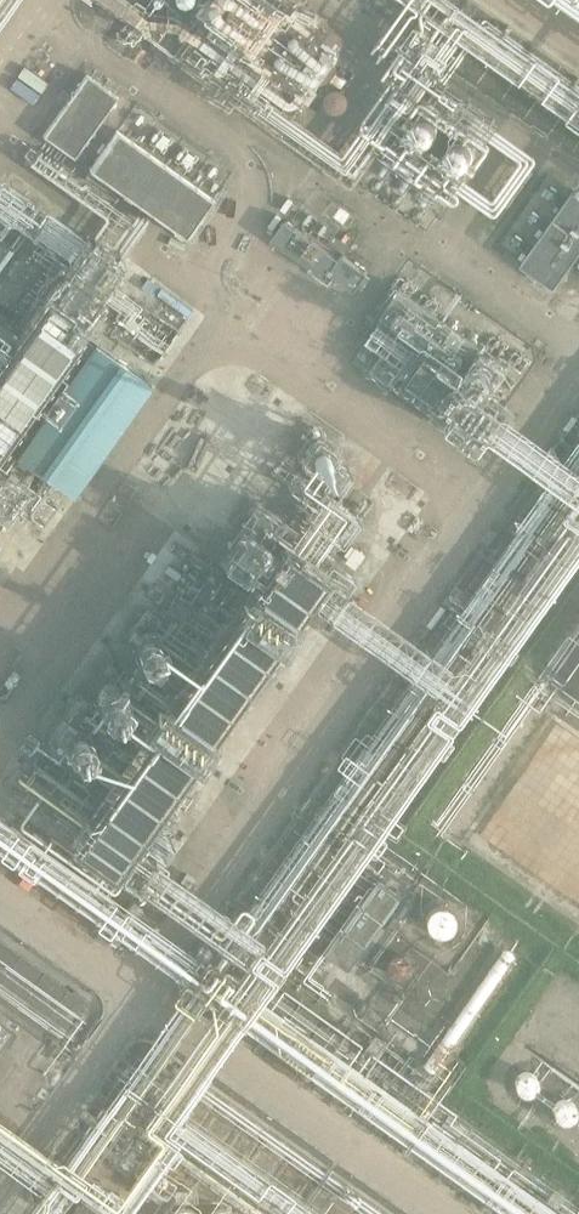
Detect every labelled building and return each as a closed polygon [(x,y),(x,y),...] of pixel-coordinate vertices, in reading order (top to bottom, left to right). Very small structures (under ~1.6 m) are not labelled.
[(200,9),(295,78),(328,32),(284,0),(207,0),(200,9)] [(416,9),(408,22),(399,16),(374,146),(382,147),(412,219),(434,209),(437,196),(507,209),(541,152),(524,142),(557,128),(572,104),(578,120),(578,81),(508,38),(505,53),(491,51),(487,41),(482,50),(468,47),(464,55),(459,44),(488,31),(491,18),(461,0),(413,0),(416,9)] [(43,136),(75,158),(118,96),(85,74),(43,136)] [(90,169),(187,238),(215,198),(118,130),(90,169)] [(555,288),(578,254),(578,193),(574,190),(521,264),(555,288)] [(502,243),(523,258),(559,210),(538,195),(502,243)] [(284,220),(271,239),(327,277),(329,273),(355,291),(367,273),(342,256),(339,259),(284,220)] [(181,510),(336,608),(356,576),(200,478),(181,510)] [(183,667),(276,731),(300,696),(207,632),(183,667)] [(323,954),(348,971),(402,896),(377,879),(323,954)] [(458,920),(458,919),(456,912),(452,907),(447,903),(442,902),(434,903),(428,907),(425,912),(423,919),(424,925),(427,931),(432,935),(439,937),(446,936),(451,933),(456,927),(458,920)] [(420,963),(420,962),(419,956),(415,949),(409,946),(401,944),(394,946),(388,950),(385,955),(383,962),(385,970),(388,975),(394,979),(401,981),(408,980),(414,976),(418,971),(420,963)] [(72,1190),(55,1213),(107,1213),(72,1190)]
